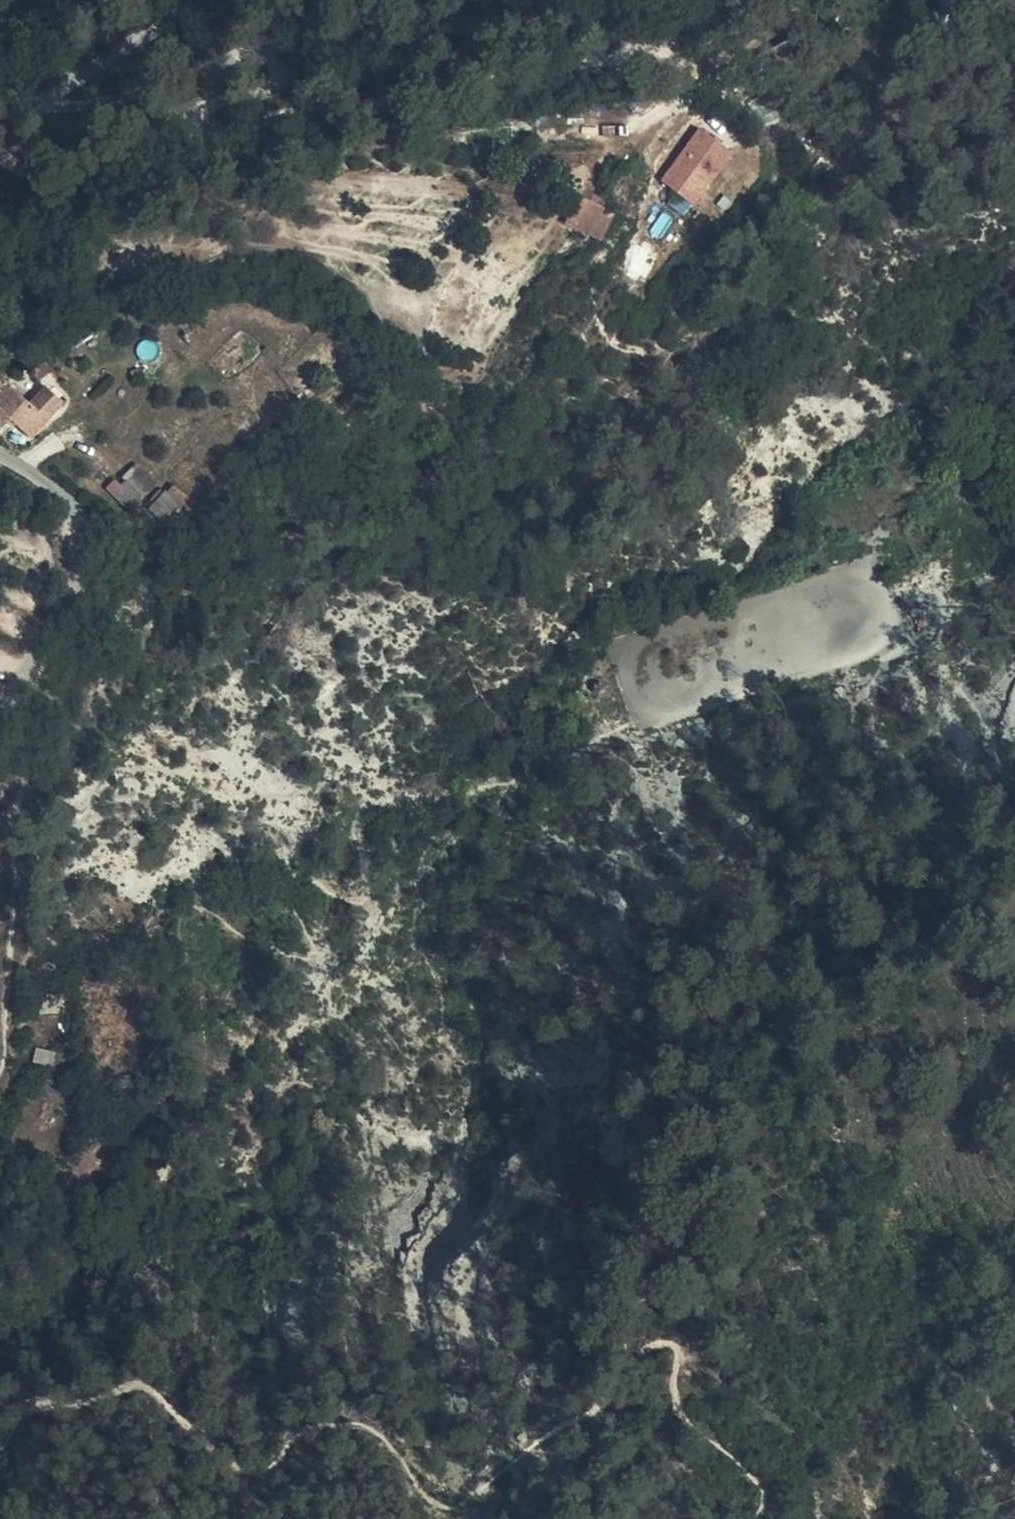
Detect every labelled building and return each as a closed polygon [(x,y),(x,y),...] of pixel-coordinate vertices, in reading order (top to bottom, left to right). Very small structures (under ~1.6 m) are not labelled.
[(719,145),(698,130),(682,152),(694,161),(690,169),(707,182),(731,148),(721,141),(719,145)] [(575,205),(565,225),(585,234),(595,217),(575,205)] [(29,390),(13,374),(0,386),(0,425),(12,437),(32,421),(15,402),(29,390)] [(35,386),(29,390),(15,402),(32,421),(51,404),(35,386)] [(110,485),(131,507),(159,480),(138,458),(110,485)]
